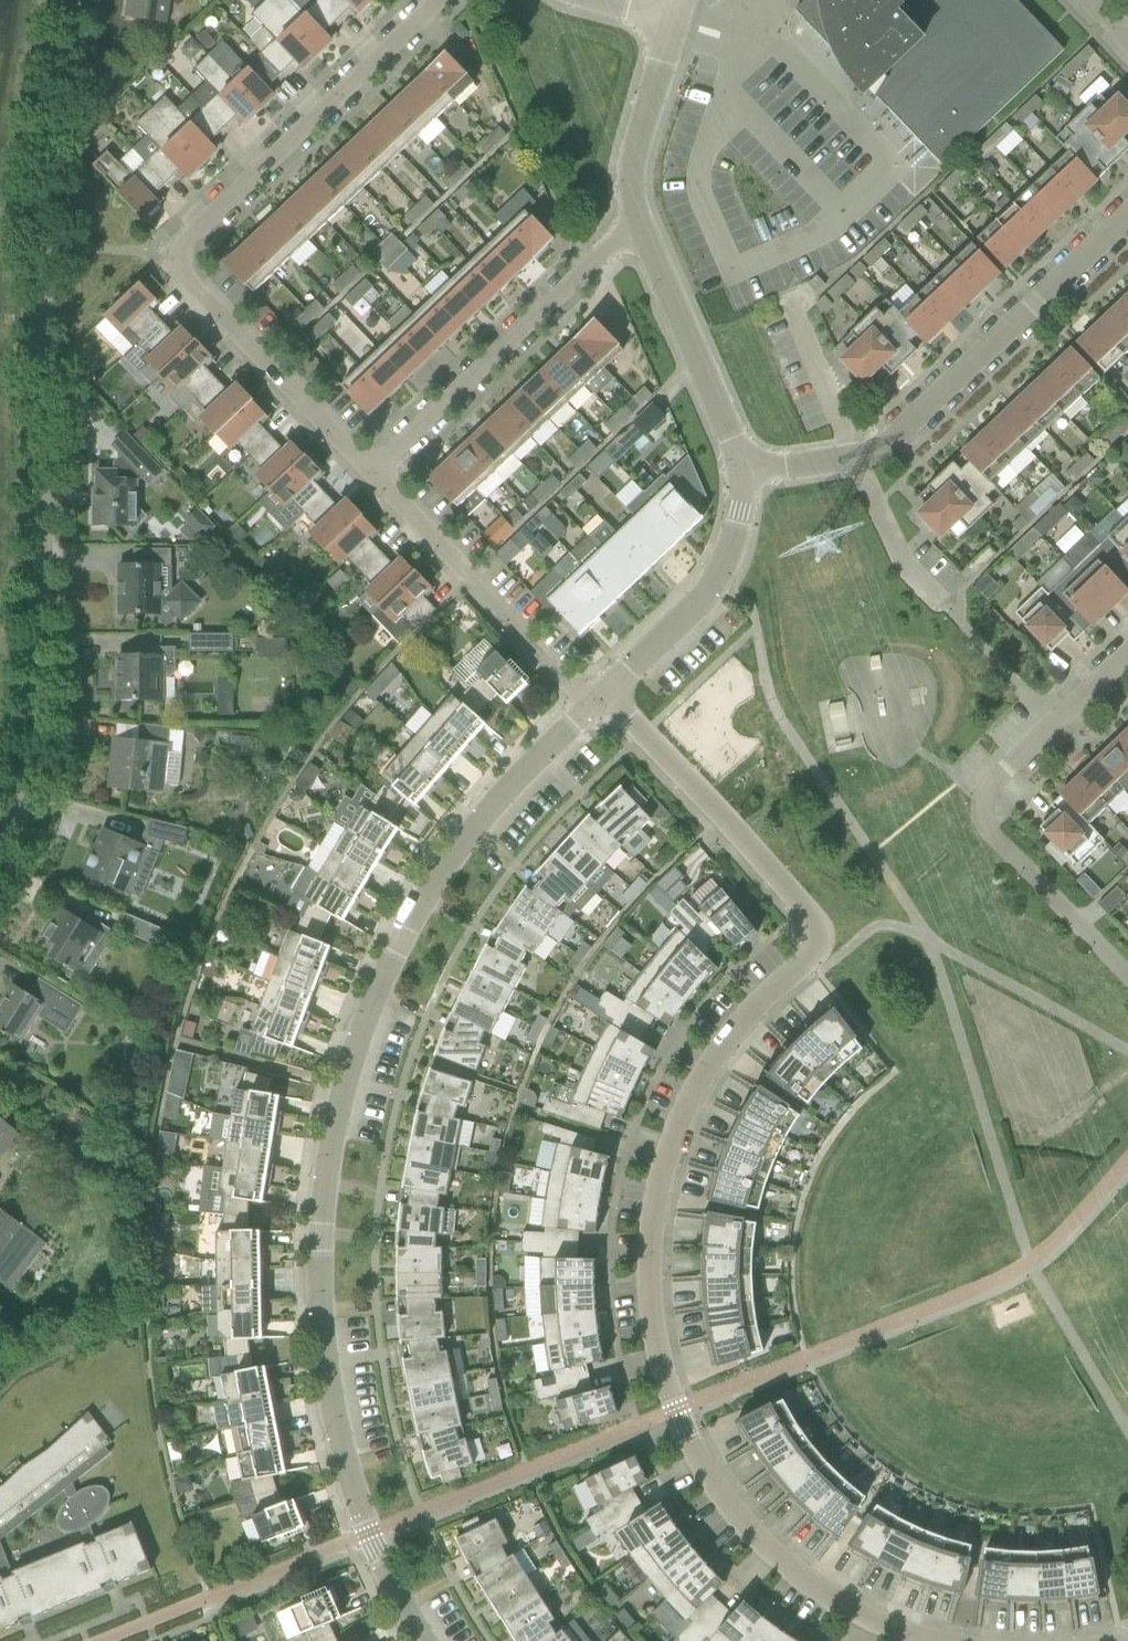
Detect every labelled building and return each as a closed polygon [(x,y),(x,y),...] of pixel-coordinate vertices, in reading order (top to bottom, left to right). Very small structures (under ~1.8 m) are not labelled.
[(125,16),(167,23),(170,0),(128,0),(125,16)] [(253,8),(261,1),(261,0),(245,0),(253,8)] [(251,14),(264,28),(250,42),(260,53),(281,74),(295,60),(303,68),(317,54),(266,0),(251,14)] [(266,0),(317,54),(331,41),(324,33),(338,19),(320,0),(266,0)] [(338,19),(353,6),(360,13),(374,0),(320,0),(338,19)] [(795,10),(872,92),(942,166),(1064,50),(1016,0),(805,0),(795,10)] [(204,31),(196,39),(207,51),(216,43),(204,31)] [(191,40),(181,50),(191,60),(201,50),(191,40)] [(223,42),(208,55),(259,109),(274,96),(267,88),(281,74),(260,53),(246,66),(223,42)] [(1086,63),(1094,54),(1095,53),(1088,46),(1078,55),(1086,63)] [(259,109),(208,55),(194,69),(217,94),(203,108),(223,129),(238,115),(245,123),(259,109)] [(427,73),(454,101),(473,83),(446,55),(427,73)] [(1078,55),(1069,64),(1076,72),(1086,63),(1078,55)] [(1076,72),(1069,64),(1059,73),(1066,81),(1076,72)] [(427,73),(409,89),(437,118),(454,101),(427,73)] [(409,89),(391,107),(418,136),(437,118),(409,89)] [(1035,95),(1025,106),(1032,113),(1043,103),(1035,95)] [(1095,181),(1127,150),(1127,107),(1118,97),(1109,105),(1100,95),(1055,138),(1068,152),(1095,181)] [(165,96),(151,110),(202,164),(216,150),(209,143),(223,129),(203,108),(189,121),(165,96)] [(1032,113),(1025,106),(1014,116),(1021,123),(1032,113)] [(418,136),(391,107),(372,124),(400,153),(418,136)] [(202,164),(151,110),(136,124),(160,149),(145,163),(166,184),(180,170),(187,178),(202,164)] [(400,153),(372,124),(354,142),(382,171),(400,153)] [(498,127),(488,137),(496,145),(506,135),(498,127)] [(999,130),(988,140),(996,148),(1006,138),(999,130)] [(496,145),(488,137),(478,147),(486,155),(496,145)] [(996,148),(988,140),(978,150),(985,158),(996,148)] [(382,171),(354,142),(336,159),(363,188),(382,171)] [(166,184),(145,163),(131,176),(107,151),(92,166),(144,220),(159,205),(151,198),(166,184)] [(1068,152),(1049,169),(1077,198),(1095,181),(1068,152)] [(363,188),(336,159),(317,177),(345,206),(363,188)] [(462,162),(452,172),(460,180),(470,170),(462,162)] [(962,165),(952,175),(959,183),(970,173),(962,165)] [(1077,198),(1049,169),(1031,187),(1059,216),(1077,198)] [(460,180),(452,172),(441,182),(449,190),(460,180)] [(464,185),(472,193),(482,183),(475,175),(464,185)] [(959,183),(952,175),(941,185),(948,193),(959,183)] [(317,177),(299,194),(326,223),(345,206),(317,177)] [(472,193),(464,185),(454,195),(462,203),(472,193)] [(1059,216),(1031,187),(1013,204),(1041,233),(1059,216)] [(326,223),(299,194),(281,212),(308,241),(326,223)] [(1004,212),(995,221),(1022,250),(1041,233),(1013,204),(1005,195),(996,204),(1004,212)] [(425,197),(415,206),(423,215),(433,205),(425,197)] [(920,205),(909,215),(916,223),(927,213),(920,205)] [(423,215),(415,206),(405,216),(413,225),(423,215)] [(428,220),(436,228),(446,218),(438,210),(428,220)] [(525,211),(506,228),(534,257),(552,240),(525,211)] [(308,241),(281,212),(262,229),(290,258),(308,241)] [(916,223),(909,215),(898,225),(906,233),(916,223)] [(436,228),(428,220),(417,230),(425,238),(436,228)] [(1022,250),(995,221),(977,239),(1004,268),(1022,250)] [(506,228),(488,246),(516,275),(534,257),(506,228)] [(290,258),(262,229),(244,247),(271,276),(290,258)] [(389,252),(399,242),(391,234),(381,244),(389,252)] [(873,249),(881,257),(891,247),(884,239),(873,249)] [(399,242),(389,252),(397,261),(407,251),(399,242)] [(953,261),(981,290),(999,272),(972,243),(953,261)] [(389,252),(381,244),(370,253),(378,262),(389,252)] [(488,246),(470,263),(497,292),(516,275),(488,246)] [(271,276),(244,247),(226,264),(253,293),(271,276)] [(881,257),(873,249),(863,260),(870,267),(881,257)] [(378,262),(387,270),(397,261),(389,252),(378,262)] [(953,261),(935,278),(963,307),(981,290),(953,261)] [(470,263),(451,281),(479,310),(497,292),(470,263)] [(867,270),(859,263),(850,272),(857,280),(867,270)] [(342,276),(350,284),(360,274),(352,266),(342,276)] [(837,284),(844,292),(854,283),(846,275),(837,284)] [(350,284),(342,276),(332,286),(340,294),(350,284)] [(825,285),(817,277),(817,276),(808,285),(816,293),(825,285)] [(963,307),(935,278),(917,295),(945,324),(963,307)] [(355,289),(363,298),(373,288),(365,279),(355,289)] [(451,281),(433,298),(460,327),(479,310),(451,281)] [(155,299),(141,284),(95,327),(110,342),(126,327),(140,341),(161,321),(147,307),(155,299)] [(837,284),(827,293),(834,301),(844,292),(837,284)] [(363,298),(355,289),(344,299),(352,307),(363,298)] [(945,324),(917,295),(899,313),(926,342),(945,324)] [(816,304),(820,315),(831,304),(824,296),(816,304)] [(1114,310),(1127,325),(1127,296),(1114,310)] [(460,327),(433,298),(415,316),(442,345),(460,327)] [(926,342),(899,313),(886,299),(841,343),(850,352),(841,360),(862,382),(870,374),(881,385),(926,342)] [(306,311),(314,319),(324,309),(316,301),(306,311)] [(1114,310),(1096,327),(1123,356),(1127,352),(1127,325),(1114,310)] [(314,319),(306,311),(295,321),(303,329),(314,319)] [(328,314),(318,324),(326,332),(336,322),(328,314)] [(442,345),(415,316),(396,333),(424,362),(442,345)] [(161,321),(140,341),(153,355),(147,362),(160,377),(196,343),(182,328),(175,335),(161,321)] [(595,322),(577,339),(604,368),(623,350),(595,322)] [(326,332),(318,324),(308,334),(316,342),(326,332)] [(1123,356),(1096,327),(1077,345),(1105,373),(1123,356)] [(396,333),(378,351),(405,380),(424,362),(396,333)] [(604,368),(577,339),(558,357),(586,386),(604,368)] [(210,357),(196,343),(160,377),(172,389),(170,391),(170,399),(181,411),(183,409),(183,410),(216,379),(202,364),(210,357)] [(1054,367),(1082,395),(1100,378),(1073,349),(1054,367)] [(378,351),(359,368),(387,397),(405,380),(378,351)] [(558,357),(540,374),(568,403),(586,386),(558,357)] [(1082,395),(1054,367),(1036,384),(1064,413),(1082,395)] [(387,397),(359,368),(341,386),(369,415),(387,397)] [(568,403),(540,374),(522,392),(549,421),(568,403)] [(216,379),(183,410),(197,424),(201,420),(215,434),(251,400),(237,386),(229,393),(216,379)] [(1036,384),(1018,401),(1045,430),(1064,413),(1036,384)] [(640,407),(652,396),(644,387),(632,398),(640,407)] [(549,421),(522,392),(504,409),(531,438),(549,421)] [(265,415),(251,400),(215,434),(229,449),(236,442),(249,457),(271,436),(257,422),(265,415)] [(1018,401),(1000,419),(1027,448),(1045,430),(1018,401)] [(625,406),(614,416),(622,424),(632,414),(625,406)] [(634,424),(645,436),(664,418),(652,406),(634,424)] [(504,409),(485,426),(513,455),(531,438),(504,409)] [(622,424),(614,416),(604,426),(612,434),(622,424)] [(1027,448),(1000,419),(981,436),(1009,465),(1027,448)] [(1120,436),(1127,428),(1127,424),(1123,419),(1112,429),(1120,436)] [(1120,436),(1112,429),(1108,424),(1097,434),(1109,447),(1120,436)] [(513,455),(485,426),(467,444),(495,473),(513,455)] [(143,427),(134,436),(143,446),(153,437),(143,427)] [(115,471),(97,471),(97,490),(93,490),(93,526),(136,526),(136,481),(142,476),(149,484),(162,472),(125,434),(112,446),(123,456),(115,463),(115,471)] [(271,436),(249,457),(263,471),(256,477),(270,492),(306,458),(292,443),(284,451),(271,436)] [(981,436),(963,453),(991,482),(1009,465),(981,436)] [(578,450),(586,459),(596,449),(588,440),(578,450)] [(614,441),(604,451),(611,458),(621,448),(614,441)] [(1111,454),(1123,467),(1127,462),(1127,449),(1122,443),(1111,454)] [(467,444),(449,461),(476,490),(495,473),(467,444)] [(586,459),(578,450),(567,460),(575,469),(586,459)] [(604,451),(594,460),(586,467),(598,479),(615,463),(611,458),(604,451)] [(991,482),(963,453),(918,497),(928,508),(920,516),(940,537),(949,529),(958,539),(1004,496),(991,482)] [(1076,463),(1083,471),(1094,461),(1087,453),(1076,463)] [(706,497),(689,456),(687,457),(688,458),(665,479),(663,477),(646,493),(645,492),(644,493),(645,494),(682,532),(688,526),(691,529),(702,518),(695,511),(698,507),(699,506),(699,505),(700,504),(699,503),(699,501),(706,497)] [(306,458),(270,492),(284,506),(278,512),(291,526),(304,514),(326,494),(312,480),(320,472),(306,458)] [(476,490),(449,461),(430,479),(457,508),(476,490)] [(1083,471),(1076,463),(1065,474),(1073,481),(1083,471)] [(180,470),(173,476),(181,484),(188,478),(180,470)] [(579,474),(569,483),(576,491),(586,481),(579,474)] [(552,475),(541,485),(549,493),(559,484),(552,475)] [(626,504),(641,489),(633,480),(617,495),(626,504)] [(576,491),(569,483),(559,493),(566,500),(576,491)] [(549,493),(541,485),(531,495),(539,503),(549,493)] [(1050,488),(1039,498),(1047,506),(1057,496),(1050,488)] [(642,490),(624,507),(635,518),(667,552),(678,541),(675,538),(682,532),(645,494),(644,493),(642,490)] [(339,508),(326,494),(304,514),(318,528),(311,535),(325,549),(361,516),(347,501),(339,508)] [(1074,497),(1063,507),(1074,518),(1085,508),(1074,497)] [(1047,506),(1039,498),(1029,508),(1036,516),(1047,506)] [(1034,528),(1042,537),(1068,513),(1059,504),(1034,528)] [(535,516),(541,524),(551,514),(545,507),(535,516)] [(202,539),(203,538),(200,535),(211,524),(198,510),(185,521),(188,525),(182,531),(190,539),(202,539)] [(505,520),(513,528),(523,518),(515,510),(505,520)] [(374,530),(361,516),(325,549),(339,564),(345,557),(359,572),(380,552),(367,537),(374,530)] [(541,524),(535,516),(524,526),(531,533),(541,524)] [(1019,533),(1028,523),(1021,516),(1011,525),(1019,533)] [(502,518),(484,535),(494,546),(513,528),(505,520),(502,518)] [(667,552),(635,518),(617,534),(647,565),(653,559),(656,562),(667,552)] [(1099,545),(1127,576),(1127,525),(1124,521),(1099,545)] [(238,524),(228,533),(238,544),(248,535),(238,524)] [(1063,549),(1082,534),(1077,527),(1057,542),(1063,549)] [(1042,537),(1034,528),(1007,553),(1016,562),(1042,537)] [(510,540),(521,551),(528,545),(517,533),(510,540)] [(647,565),(617,534),(600,551),(633,585),(644,574),(641,571),(647,565)] [(1099,545),(1088,534),(1062,559),(1073,570),(1110,609),(1127,591),(1127,576),(1099,545)] [(633,585),(600,551),(587,537),(570,553),(571,555),(583,567),(612,598),(619,592),(622,595),(633,585)] [(996,555),(988,547),(979,556),(986,564),(996,555)] [(170,567),(170,550),(134,550),(134,565),(119,565),(119,614),(160,614),(160,619),(166,625),(176,615),(181,621),(200,602),(181,583),(173,592),(170,589),(170,567)] [(394,566),(380,552),(359,572),(373,586),(366,592),(380,607),(415,573),(402,559),(394,566)] [(552,570),(566,584),(598,618),(609,607),(606,604),(612,598),(583,567),(571,555),(570,553),(552,570)] [(260,555),(254,562),(263,573),(270,566),(260,555)] [(979,556),(969,565),(977,573),(986,564),(979,556)] [(977,573),(969,565),(960,574),(967,582),(977,573)] [(552,570),(529,591),(543,606),(540,609),(567,637),(575,630),(577,631),(584,625),(587,628),(598,618),(566,584),(552,570)] [(1041,588),(1084,633),(1110,609),(1073,570),(1048,594),(1041,588)] [(415,573),(380,607),(371,615),(399,645),(436,610),(422,595),(429,587),(415,573)] [(984,578),(975,587),(987,600),(996,591),(984,578)] [(1084,633),(1041,588),(1014,613),(1021,621),(1051,653),(1068,637),(1074,643),(1084,633)] [(296,614),(287,622),(295,631),(304,623),(296,614)] [(302,630),(293,636),(302,647),(310,640),(302,630)] [(233,652),(233,634),(189,634),(189,652),(233,652)] [(420,637),(410,646),(416,652),(426,643),(420,637)] [(175,669),(176,647),(149,647),(149,656),(119,656),(118,700),(162,700),(162,678),(165,678),(170,677),(174,673),(175,669)] [(481,677),(470,688),(486,705),(497,695),(502,700),(507,704),(527,685),(523,680),(523,679),(508,663),(507,664),(497,653),(476,672),(481,677)] [(380,676),(365,692),(375,700),(399,674),(392,663),(382,674),(380,676)] [(452,696),(434,716),(468,745),(486,724),(481,720),(482,720),(476,715),(486,705),(470,688),(457,700),(452,696)] [(434,716),(417,736),(450,765),(468,745),(434,716)] [(328,737),(345,745),(350,734),(355,737),(357,732),(340,722),(328,737)] [(111,788),(164,793),(165,785),(178,786),(181,754),(168,752),(171,727),(140,724),(138,741),(116,739),(111,788)] [(1115,744),(1127,757),(1127,731),(1115,744)] [(417,736),(400,756),(433,785),(450,765),(417,736)] [(1125,790),(1127,793),(1127,757),(1115,744),(1097,761),(1125,790)] [(433,785),(400,756),(382,777),(387,781),(376,795),(396,809),(404,798),(410,803),(410,802),(415,806),(433,785)] [(1097,761),(1079,778),(1106,807),(1125,790),(1097,761)] [(306,769),(295,785),(305,794),(317,777),(306,769)] [(1106,807),(1079,778),(1060,796),(1104,841),(1104,840),(1089,824),(1106,807)] [(588,817),(621,847),(622,846),(618,843),(627,834),(632,839),(651,820),(640,809),(647,802),(634,788),(627,795),(620,788),(608,800),(611,803),(604,810),(607,813),(596,823),(589,816),(588,817)] [(360,806),(346,830),(384,853),(398,829),(393,826),(393,825),(387,821),(396,809),(376,795),(366,810),(360,806)] [(1104,841),(1060,796),(1050,806),(1056,812),(1040,828),(1077,866),(1104,841)] [(621,847),(588,817),(577,829),(581,832),(575,838),(605,865),(621,847)] [(151,820),(147,837),(164,841),(183,845),(187,828),(151,820)] [(90,854),(82,873),(123,891),(132,870),(149,878),(164,841),(147,837),(143,846),(139,845),(105,830),(97,848),(99,849),(96,856),(90,854)] [(346,830),(333,852),(371,875),(384,853),(346,830)] [(566,842),(555,854),(588,884),(605,865),(575,838),(569,845),(566,842)] [(264,855),(267,847),(259,842),(253,852),(264,855)] [(371,875),(333,852),(319,875),(357,898),(371,875)] [(588,884),(555,854),(543,866),(547,869),(540,876),(544,879),(534,893),(526,888),(525,888),(562,914),(569,918),(577,910),(580,912),(598,892),(588,884)] [(306,867),(291,891),(311,902),(303,918),(324,928),(331,915),(337,919),(338,918),(343,921),(357,898),(319,875),(306,867)] [(683,876),(674,867),(655,885),(664,895),(683,876)] [(629,888),(637,894),(646,884),(639,878),(629,888)] [(1116,887),(1098,905),(1108,915),(1124,899),(1124,896),(1116,887)] [(520,905),(515,912),(548,935),(562,914),(525,888),(516,902),(520,905)] [(637,894),(629,888),(620,898),(627,905),(637,894)] [(731,888),(725,893),(738,909),(744,904),(731,888)] [(683,899),(675,906),(714,946),(724,936),(737,950),(738,949),(736,947),(750,935),(749,934),(753,930),(756,934),(757,933),(738,909),(725,893),(721,889),(720,889),(722,891),(701,909),(699,907),(698,908),(701,912),(698,915),(683,899)] [(658,950),(657,951),(700,988),(701,987),(698,985),(701,980),(703,982),(715,968),(717,970),(718,969),(704,956),(714,946),(675,906),(668,913),(683,929),(680,932),(677,929),(676,930),(678,932),(660,952),(658,950)] [(62,908),(44,937),(59,947),(52,958),(50,956),(49,957),(67,969),(68,967),(79,974),(93,951),(102,956),(116,933),(90,917),(86,923),(62,908)] [(548,935),(515,912),(510,919),(506,916),(496,930),(533,955),(548,935)] [(166,931),(125,914),(118,930),(159,947),(166,931)] [(324,928),(303,918),(295,934),(289,931),(279,957),(321,973),(331,947),(325,945),(325,944),(318,941),(324,928)] [(611,951),(625,934),(617,927),(603,945),(611,951)] [(482,954),(475,969),(514,990),(526,966),(521,963),(527,952),(533,956),(533,955),(496,930),(496,931),(502,935),(495,950),(491,948),(486,957),(482,954)] [(584,943),(576,954),(584,959),(592,948),(584,943)] [(700,988),(657,951),(659,953),(642,974),(640,972),(640,973),(685,1007),(682,1004),(685,1000),(687,1001),(698,987),(700,988)] [(584,959),(576,954),(568,965),(576,971),(584,959)] [(279,957),(270,982),(311,997),(321,973),(279,957)] [(514,990),(475,969),(467,984),(471,986),(467,994),(503,1012),(514,990)] [(624,1003),(605,991),(600,1000),(621,1013),(644,1028),(645,1028),(643,1027),(651,1015),(670,1028),(670,1027),(667,1025),(670,1020),(671,1021),(682,1006),(684,1008),(685,1007),(640,973),(639,973),(641,975),(625,997),(623,995),(623,996),(626,999),(624,1003)] [(270,982),(261,1007),(302,1022),(311,997),(270,982)] [(19,1043),(37,1014),(65,1031),(80,1007),(41,983),(33,997),(14,985),(0,1007),(0,1031),(19,1043)] [(459,999),(451,1015),(459,1019),(459,1018),(485,1031),(485,1032),(491,1035),(503,1012),(467,994),(463,1001),(459,999)] [(621,1013),(600,1000),(594,1008),(615,1022),(621,1013)] [(806,1026),(805,1026),(842,1066),(842,1065),(842,1064),(860,1049),(861,1050),(862,1049),(850,1033),(850,1032),(830,1006),(828,1007),(831,1010),(813,1025),(815,1027),(810,1030),(806,1026)] [(302,1022),(261,1007),(251,1032),(257,1034),(252,1052),(276,1059),(279,1044),(286,1046),(286,1045),(292,1048),(302,1022)] [(532,1027),(541,1032),(547,1020),(539,1015),(532,1027)] [(485,1031),(459,1018),(459,1019),(453,1034),(449,1032),(445,1041),(441,1039),(435,1056),(476,1072),(486,1047),(480,1044),(485,1032),(485,1031)] [(185,1022),(182,1036),(193,1039),(196,1024),(185,1022)] [(592,1048),(643,1073),(641,1072),(650,1055),(648,1055),(651,1050),(655,1052),(656,1051),(607,1022),(606,1023),(608,1024),(595,1048),(593,1047),(592,1048)] [(784,1047),(784,1048),(824,1084),(824,1083),(823,1082),(840,1065),(841,1066),(842,1066),(805,1026),(805,1027),(808,1030),(792,1046),(793,1048),(789,1052),(784,1047)] [(541,1032),(532,1027),(526,1040),(535,1044),(541,1032)] [(541,1047),(550,1051),(560,1031),(551,1027),(541,1047)] [(643,1073),(592,1048),(594,1049),(583,1073),(581,1073),(580,1073),(632,1096),(633,1095),(630,1094),(638,1078),(637,1077),(639,1072),(643,1074),(643,1073)] [(823,1084),(824,1084),(784,1048),(783,1048),(787,1051),(772,1069),(774,1071),(770,1075),(765,1071),(764,1072),(791,1092),(808,1104),(809,1103),(807,1102),(822,1083),(823,1084)] [(417,1112),(461,1121),(461,1120),(455,1119),(458,1107),(464,1109),(472,1083),(430,1069),(425,1086),(429,1087),(426,1097),(430,1098),(426,1113),(417,1112)] [(231,1116),(275,1123),(279,1096),(273,1095),(266,1093),(270,1079),(246,1073),(242,1090),(236,1089),(231,1116)] [(632,1096),(580,1073),(580,1074),(582,1075),(572,1100),(570,1099),(569,1100),(573,1102),(572,1106),(550,1099),(546,1112),(602,1131),(602,1129),(600,1129),(605,1114),(623,1120),(623,1119),(621,1118),(628,1101),(626,1100),(628,1095),(632,1097),(632,1096)] [(169,1081),(166,1093),(185,1102),(189,1086),(169,1081)] [(739,1111),(738,1112),(786,1138),(786,1137),(785,1136),(797,1116),(799,1117),(800,1116),(782,1104),(783,1104),(755,1085),(754,1086),(759,1090),(756,1095),(755,1094),(743,1113),(739,1111)] [(537,1099),(533,1092),(524,1089),(519,1104),(534,1109),(537,1099)] [(461,1121),(417,1112),(414,1129),(418,1130),(417,1138),(456,1146),(461,1121)] [(725,1139),(774,1161),(775,1160),(774,1159),(784,1138),(785,1138),(786,1138),(738,1112),(744,1116),(741,1121),(740,1120),(730,1140),(725,1139)] [(275,1123),(231,1116),(213,1113),(209,1140),(227,1143),(271,1150),(275,1123)] [(0,1116),(0,1156),(20,1136),(0,1116)] [(549,1171),(605,1183),(605,1182),(600,1181),(602,1176),(603,1176),(608,1158),(610,1159),(611,1158),(592,1153),(596,1140),(597,1140),(598,1140),(594,1138),(594,1139),(543,1123),(540,1133),(562,1140),(560,1144),(556,1143),(555,1144),(558,1145),(551,1171),(549,1171)] [(411,1146),(408,1162),(451,1171),(456,1146),(417,1138),(415,1147),(411,1146)] [(492,1139),(489,1152),(499,1154),(501,1141),(492,1139)] [(715,1167),(714,1168),(765,1185),(766,1184),(764,1183),(773,1161),(774,1161),(725,1139),(725,1140),(731,1143),(729,1148),(727,1147),(719,1169),(715,1167)] [(271,1150),(227,1143),(223,1169),(267,1176),(271,1150)] [(158,1148),(155,1171),(166,1170),(168,1159),(169,1149),(158,1148)] [(499,1154),(489,1152),(486,1166),(496,1168),(499,1154)] [(451,1171),(408,1162),(404,1178),(409,1179),(407,1188),(411,1189),(409,1205),(400,1205),(437,1209),(438,1208),(440,1195),(446,1196),(451,1171)] [(765,1185),(714,1168),(720,1170),(719,1176),(717,1175),(711,1198),(706,1197),(706,1198),(739,1206),(739,1205),(759,1210),(759,1208),(757,1208),(764,1185),(765,1185)] [(267,1176),(223,1169),(219,1196),(225,1197),(224,1214),(247,1216),(249,1202),(256,1203),(256,1202),(262,1203),(267,1176)] [(513,1172),(502,1170),(499,1192),(509,1194),(513,1172)] [(605,1183),(549,1171),(549,1172),(551,1172),(547,1199),(544,1198),(544,1199),(600,1207),(596,1206),(597,1201),(599,1201),(602,1183),(604,1184),(605,1183)] [(600,1207),(544,1199),(544,1200),(546,1200),(543,1227),(541,1227),(540,1228),(597,1233),(597,1232),(593,1231),(593,1226),(595,1226),(597,1208),(600,1208),(600,1207)] [(6,1214),(0,1209),(0,1284),(12,1292),(47,1244),(33,1234),(43,1219),(17,1200),(6,1214)] [(437,1209),(400,1205),(399,1222),(403,1222),(403,1232),(407,1232),(406,1248),(397,1248),(442,1248),(435,1248),(436,1235),(443,1235),(452,1236),(455,1210),(445,1209),(438,1208),(437,1209)] [(247,1216),(224,1214),(222,1232),(216,1232),(216,1259),(261,1258),(260,1231),(254,1231),(254,1230),(246,1231),(247,1216)] [(699,1244),(699,1245),(752,1249),(752,1248),(751,1248),(754,1225),(756,1225),(756,1223),(736,1220),(736,1219),(703,1214),(703,1215),(709,1216),(708,1222),(706,1221),(703,1245),(699,1244)] [(523,1232),(522,1242),(547,1244),(547,1233),(523,1232)] [(547,1244),(522,1242),(521,1252),(544,1254),(543,1258),(539,1258),(539,1260),(541,1260),(541,1287),(539,1287),(596,1285),(593,1285),(593,1266),(591,1266),(591,1261),(595,1261),(596,1260),(572,1259),(573,1246),(575,1246),(575,1245),(547,1244)] [(698,1275),(751,1275),(751,1274),(750,1274),(751,1250),(752,1250),(752,1249),(699,1245),(699,1246),(705,1246),(705,1252),(703,1252),(702,1275),(698,1275)] [(442,1274),(442,1248),(397,1248),(397,1265),(402,1265),(402,1274),(442,1274)] [(261,1285),(261,1258),(216,1259),(217,1286),(261,1285)] [(476,1274),(486,1274),(486,1260),(476,1260),(476,1274)] [(442,1274),(402,1274),(402,1283),(397,1283),(398,1299),(442,1299),(442,1274)] [(486,1288),(486,1274),(476,1274),(476,1288),(486,1288)] [(699,1305),(699,1306),(753,1300),(751,1300),(750,1276),(751,1276),(751,1275),(698,1275),(698,1276),(704,1276),(705,1282),(703,1282),(704,1305),(699,1305)] [(217,1286),(217,1287),(201,1287),(202,1313),(217,1312),(262,1311),(261,1285),(217,1286)] [(596,1285),(539,1287),(539,1288),(541,1288),(543,1315),(540,1315),(541,1316),(597,1310),(594,1310),(593,1292),(592,1292),(591,1286),(596,1286),(596,1285)] [(502,1288),(492,1289),(494,1312),(504,1311),(502,1288)] [(442,1300),(442,1299),(398,1299),(398,1300),(406,1300),(407,1315),(403,1316),(404,1325),(399,1326),(401,1342),(445,1338),(443,1312),(437,1313),(435,1300),(442,1300)] [(704,1335),(704,1336),(757,1326),(756,1325),(755,1325),(752,1302),(753,1301),(753,1300),(699,1306),(700,1307),(706,1306),(707,1312),(705,1312),(708,1335),(704,1335)] [(597,1310),(541,1316),(543,1316),(546,1343),(544,1343),(544,1344),(600,1335),(597,1335),(595,1317),(593,1317),(593,1311),(597,1311),(597,1310)] [(262,1339),(262,1311),(217,1312),(218,1340),(224,1339),(226,1357),(250,1354),(248,1340),(256,1340),(256,1339),(262,1339)] [(497,1342),(508,1341),(505,1319),(495,1320),(497,1342)] [(757,1327),(757,1326),(704,1336),(704,1337),(710,1336),(712,1341),(710,1342),(715,1364),(711,1365),(711,1367),(744,1357),(743,1357),(763,1351),(763,1350),(761,1350),(756,1327),(757,1327)] [(549,1372),(553,1372),(554,1376),(533,1381),(535,1391),(586,1379),(586,1378),(585,1379),(582,1365),(605,1361),(604,1359),(602,1360),(598,1342),(597,1342),(596,1337),(600,1336),(600,1335),(544,1344),(546,1344),(551,1371),(549,1371),(549,1372)] [(445,1338),(401,1342),(401,1343),(409,1342),(412,1358),(407,1359),(409,1368),(405,1369),(408,1385),(452,1377),(447,1351),(441,1353),(438,1340),(445,1339),(445,1338)] [(226,1357),(226,1358),(209,1359),(211,1378),(221,1376),(227,1403),(270,1394),(265,1367),(259,1368),(259,1367),(251,1369),(250,1354),(226,1357)] [(457,1401),(452,1377),(408,1385),(411,1402),(416,1401),(418,1409),(457,1401)] [(490,1395),(499,1393),(497,1379),(487,1381),(490,1395)] [(587,1379),(586,1379),(535,1391),(538,1401),(559,1396),(560,1400),(556,1401),(565,1430),(619,1412),(618,1411),(614,1412),(612,1407),(614,1406),(608,1388),(611,1388),(611,1386),(588,1393),(585,1379),(587,1379)] [(502,1407),(499,1393),(490,1395),(493,1409),(502,1407)] [(270,1394),(227,1403),(214,1405),(219,1431),(232,1429),(275,1420),(270,1394)] [(796,1423),(784,1401),(783,1400),(765,1410),(764,1409),(735,1425),(735,1426),(739,1424),(751,1444),(753,1443),(755,1448),(750,1451),(750,1452),(796,1423)] [(457,1401),(418,1409),(419,1418),(415,1419),(418,1435),(462,1426),(457,1401)] [(2,1576),(0,1577),(0,1631),(17,1624),(16,1623),(20,1621),(19,1619),(30,1615),(31,1619),(104,1589),(102,1585),(113,1581),(113,1583),(117,1581),(118,1583),(151,1570),(132,1522),(130,1523),(131,1524),(95,1539),(90,1527),(94,1524),(95,1523),(98,1521),(100,1519),(103,1515),(105,1513),(107,1510),(109,1507),(109,1506),(110,1504),(110,1503),(111,1501),(111,1499),(110,1497),(110,1495),(109,1494),(108,1491),(107,1490),(105,1489),(104,1488),(102,1487),(100,1486),(97,1486),(96,1486),(94,1486),(91,1487),(86,1488),(82,1490),(79,1491),(76,1493),(72,1482),(108,1454),(104,1448),(112,1443),(88,1412),(46,1450),(23,1466),(2,1485),(0,1486),(0,1538),(63,1489),(67,1500),(65,1502),(63,1504),(60,1508),(58,1511),(57,1515),(56,1516),(56,1519),(56,1520),(56,1521),(56,1523),(57,1525),(58,1527),(59,1529),(61,1531),(63,1532),(65,1533),(68,1533),(71,1533),(74,1533),(77,1532),(80,1531),(85,1542),(12,1572),(0,1543),(0,1571),(2,1576)] [(275,1420),(232,1429),(237,1455),(280,1446),(275,1420)] [(796,1423),(750,1452),(751,1452),(754,1450),(768,1469),(769,1468),(773,1472),(767,1476),(768,1477),(811,1444),(810,1443),(796,1423)] [(462,1426),(418,1435),(418,1436),(427,1434),(432,1450),(427,1451),(430,1460),(426,1461),(431,1478),(441,1475),(444,1484),(462,1478),(459,1469),(474,1465),(466,1439),(462,1427),(462,1426)] [(827,1463),(811,1444),(768,1477),(772,1475),(787,1492),(788,1491),(792,1495),(787,1499),(788,1500),(827,1463)] [(280,1446),(237,1455),(242,1481),(249,1480),(254,1497),(276,1490),(272,1476),(280,1475),(280,1474),(286,1473),(280,1446)] [(591,1529),(635,1503),(628,1491),(648,1480),(648,1479),(645,1480),(637,1463),(635,1464),(633,1459),(637,1457),(636,1456),(585,1480),(598,1507),(602,1505),(605,1509),(585,1520),(591,1529)] [(827,1463),(788,1500),(791,1497),(808,1513),(809,1512),(813,1516),(809,1521),(846,1481),(827,1463)] [(188,1475),(174,1482),(178,1493),(193,1487),(188,1475)] [(866,1497),(846,1481),(809,1521),(810,1522),(813,1518),(831,1533),(832,1531),(837,1535),(833,1540),(834,1541),(854,1514),(853,1514),(866,1497)] [(276,1490),(254,1497),(259,1514),(252,1516),(262,1542),(277,1537),(277,1538),(298,1530),(298,1529),(303,1526),(294,1500),(288,1503),(287,1502),(280,1504),(276,1490)] [(642,1515),(635,1503),(591,1529),(596,1538),(615,1527),(617,1531),(613,1533),(614,1534),(616,1533),(631,1555),(629,1557),(630,1557),(676,1524),(675,1524),(672,1526),(669,1522),(670,1521),(660,1505),(662,1504),(661,1503),(642,1515)] [(899,1519),(878,1506),(877,1505),(866,1523),(865,1522),(847,1550),(848,1551),(850,1547),(870,1559),(871,1557),(876,1560),(873,1566),(874,1566),(899,1519)] [(508,1558),(507,1558),(502,1546),(507,1543),(496,1519),(482,1526),(477,1517),(460,1526),(465,1534),(456,1539),(463,1554),(467,1552),(471,1561),(476,1559),(483,1574),(475,1578),(476,1579),(508,1558)] [(899,1519),(874,1566),(874,1567),(877,1563),(897,1573),(898,1571),(903,1573),(901,1579),(901,1580),(922,1530),(899,1519)] [(544,1522),(533,1529),(539,1538),(550,1532),(544,1522)] [(676,1525),(676,1524),(630,1557),(630,1558),(632,1556),(648,1578),(646,1579),(647,1580),(691,1544),(690,1544),(687,1547),(684,1542),(685,1541),(674,1526),(676,1525)] [(922,1530),(901,1580),(902,1580),(904,1576),(925,1584),(926,1582),(931,1584),(929,1590),(930,1590),(946,1539),(922,1530)] [(971,1545),(946,1539),(930,1590),(930,1591),(932,1586),(954,1592),(955,1590),(960,1592),(959,1598),(960,1599),(967,1566),(971,1545)] [(555,1558),(563,1553),(556,1541),(548,1546),(555,1558)] [(691,1544),(647,1580),(647,1581),(649,1579),(666,1599),(664,1601),(665,1601),(707,1563),(703,1566),(700,1561),(701,1560),(689,1547),(691,1545),(691,1544)] [(1088,1546),(1062,1550),(1068,1604),(1069,1604),(1068,1598),(1073,1597),(1074,1599),(1097,1595),(1098,1600),(1099,1600),(1092,1567),(1088,1546)] [(1011,1551),(987,1548),(985,1548),(982,1568),(981,1568),(976,1602),(977,1602),(978,1595),(984,1596),(984,1598),(1007,1601),(1006,1605),(1007,1605),(1011,1551)] [(1068,1604),(1062,1550),(1037,1552),(1038,1606),(1038,1600),(1044,1599),(1044,1601),(1067,1600),(1067,1604),(1068,1604)] [(1011,1551),(1007,1605),(1008,1606),(1008,1599),(1014,1599),(1014,1601),(1037,1602),(1037,1606),(1038,1606),(1037,1552),(1011,1551)] [(563,1553),(555,1558),(563,1570),(571,1565),(563,1553)] [(508,1558),(476,1579),(485,1593),(489,1590),(493,1598),(527,1576),(513,1554),(507,1558),(508,1558)] [(707,1563),(665,1601),(665,1602),(667,1600),(685,1620),(684,1621),(685,1622),(725,1582),(724,1581),(721,1584),(717,1580),(718,1579),(706,1566),(707,1564),(707,1563)] [(527,1576),(493,1598),(498,1605),(494,1608),(503,1621),(541,1598),(527,1576)] [(605,1584),(597,1590),(611,1608),(619,1602),(605,1584)] [(335,1637),(328,1624),(335,1621),(335,1620),(341,1618),(330,1592),(324,1594),(324,1593),(303,1602),(303,1603),(289,1609),(300,1635),(306,1632),(310,1640),(327,1640),(335,1637)] [(541,1598),(503,1621),(512,1635),(515,1633),(520,1640),(521,1640),(524,1639),(526,1640),(548,1640),(556,1634),(549,1623),(554,1620),(541,1598)] [(764,1617),(764,1616),(762,1618),(748,1607),(747,1608),(742,1604),(745,1601),(744,1600),(729,1617),(719,1608),(720,1607),(719,1607),(700,1627),(693,1621),(676,1639),(679,1640),(702,1640),(706,1637),(710,1640),(708,1640),(745,1640),(764,1617)] [(624,1608),(616,1615),(630,1632),(638,1626),(624,1608)] [(232,1640),(259,1628),(251,1610),(224,1622),(232,1640)] [(745,1640),(778,1640),(784,1631),(782,1633),(768,1622),(767,1624),(762,1621),(765,1617),(764,1617),(745,1640)] [(573,1620),(556,1634),(548,1640),(590,1640),(573,1620)] [(778,1640),(794,1640),(788,1637),(787,1638),(782,1635),(785,1632),(784,1631),(778,1640)]
